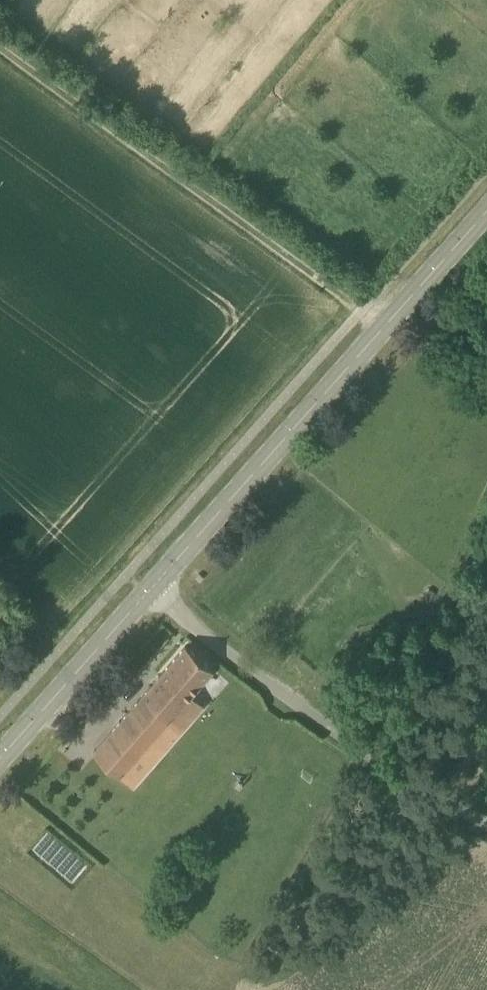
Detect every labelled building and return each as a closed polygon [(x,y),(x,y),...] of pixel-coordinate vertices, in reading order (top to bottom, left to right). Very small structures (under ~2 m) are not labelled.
[(186,644),(93,751),(121,775),(134,787),(207,706),(192,693),(213,668),(186,644)]
